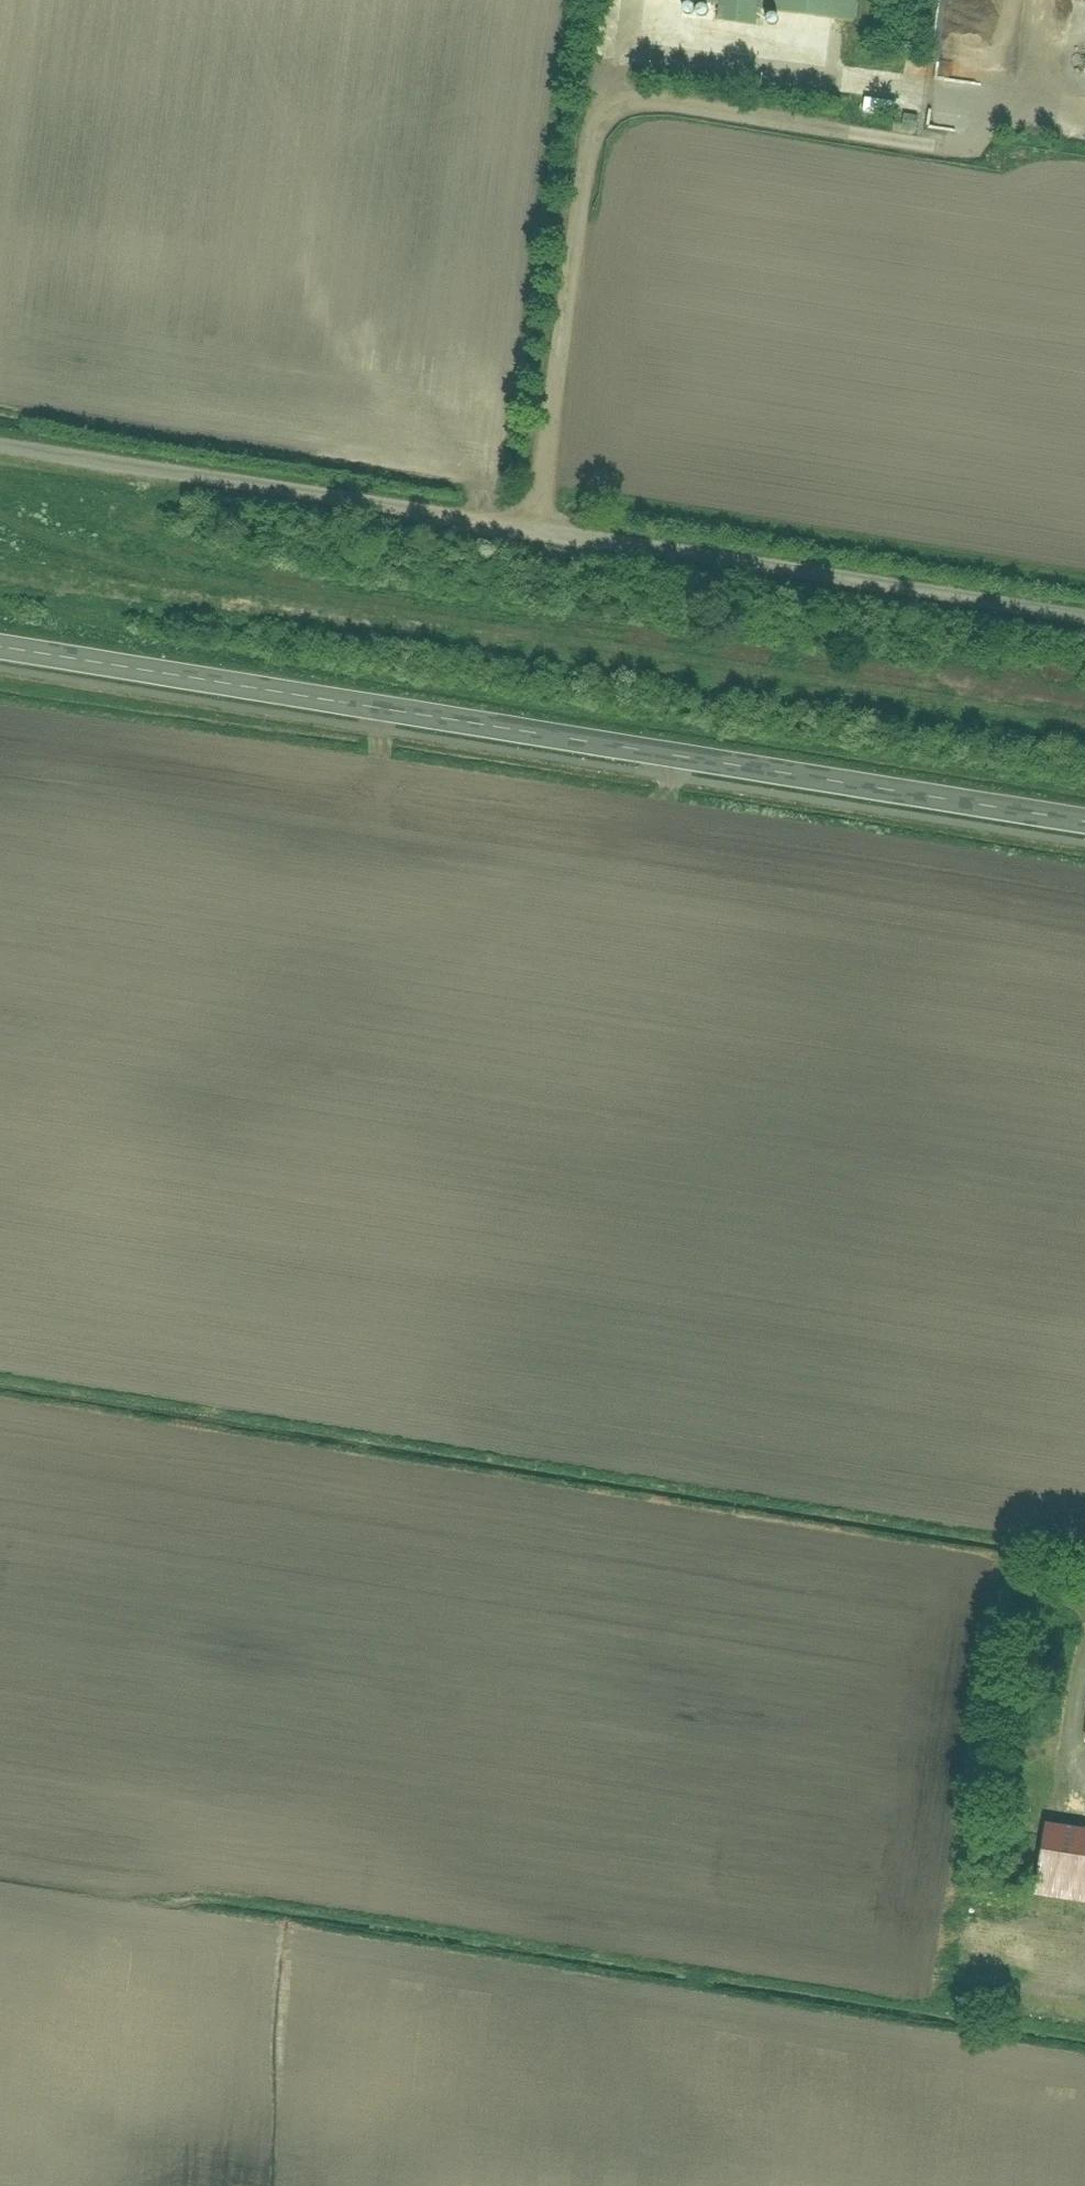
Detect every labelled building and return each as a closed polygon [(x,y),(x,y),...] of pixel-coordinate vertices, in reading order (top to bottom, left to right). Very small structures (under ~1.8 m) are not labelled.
[(760,12),(853,25),(857,0),(761,0),(760,12)] [(1042,1826),(1032,1897),(1084,1905),(1084,1833),(1042,1826)]
